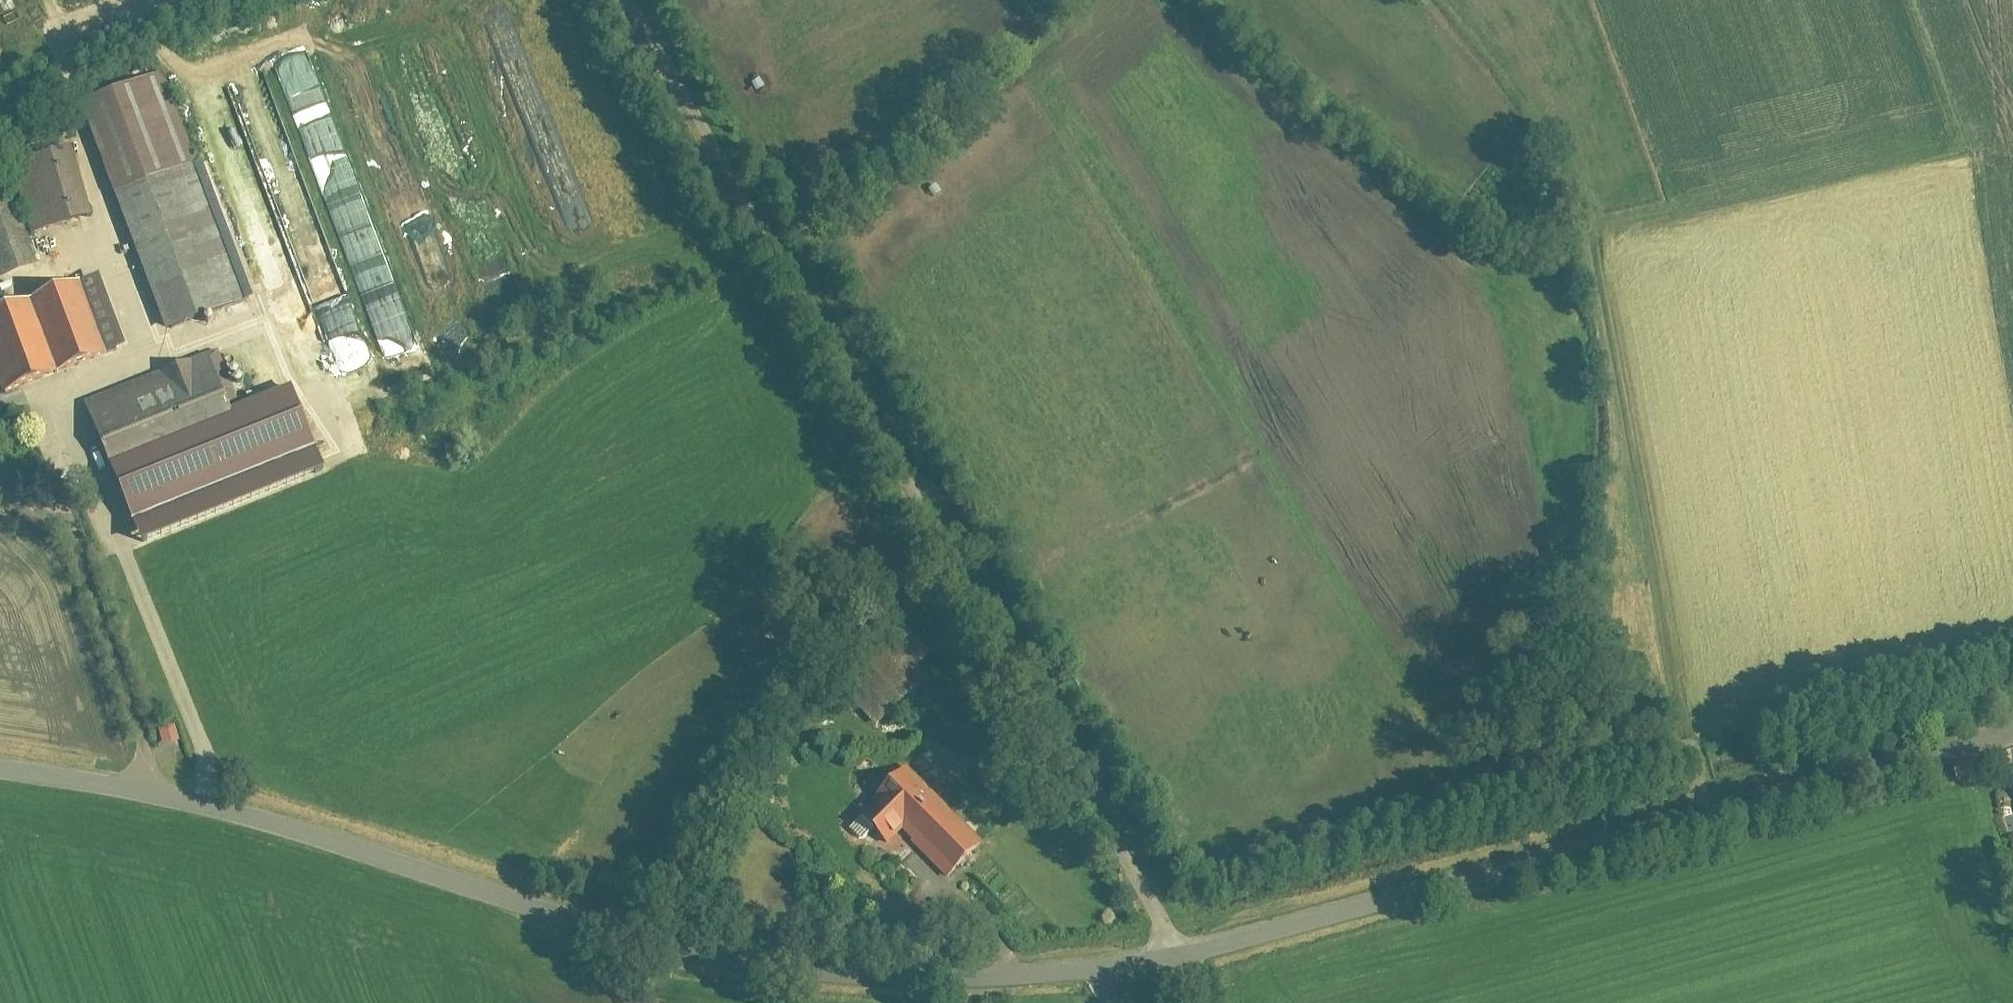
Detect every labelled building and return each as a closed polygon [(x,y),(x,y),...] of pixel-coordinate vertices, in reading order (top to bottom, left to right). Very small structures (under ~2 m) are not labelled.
[(87,112),(174,330),(253,299),(166,81),(87,112)] [(12,175),(38,239),(97,215),(71,151),(12,175)] [(0,179),(0,258),(5,272),(33,262),(2,178),(0,179)] [(122,276),(84,291),(103,340),(141,325),(122,276)] [(38,309),(62,372),(109,355),(103,340),(84,291),(38,309)] [(0,323),(0,353),(15,391),(62,372),(38,309),(0,323)] [(87,407),(141,542),(324,469),(293,390),(233,414),(211,358),(87,407)] [(833,691),(876,735),(934,679),(891,635),(833,691)] [(875,804),(878,807),(867,818),(894,846),(905,835),(950,881),(996,836),(921,759),(875,804)]
